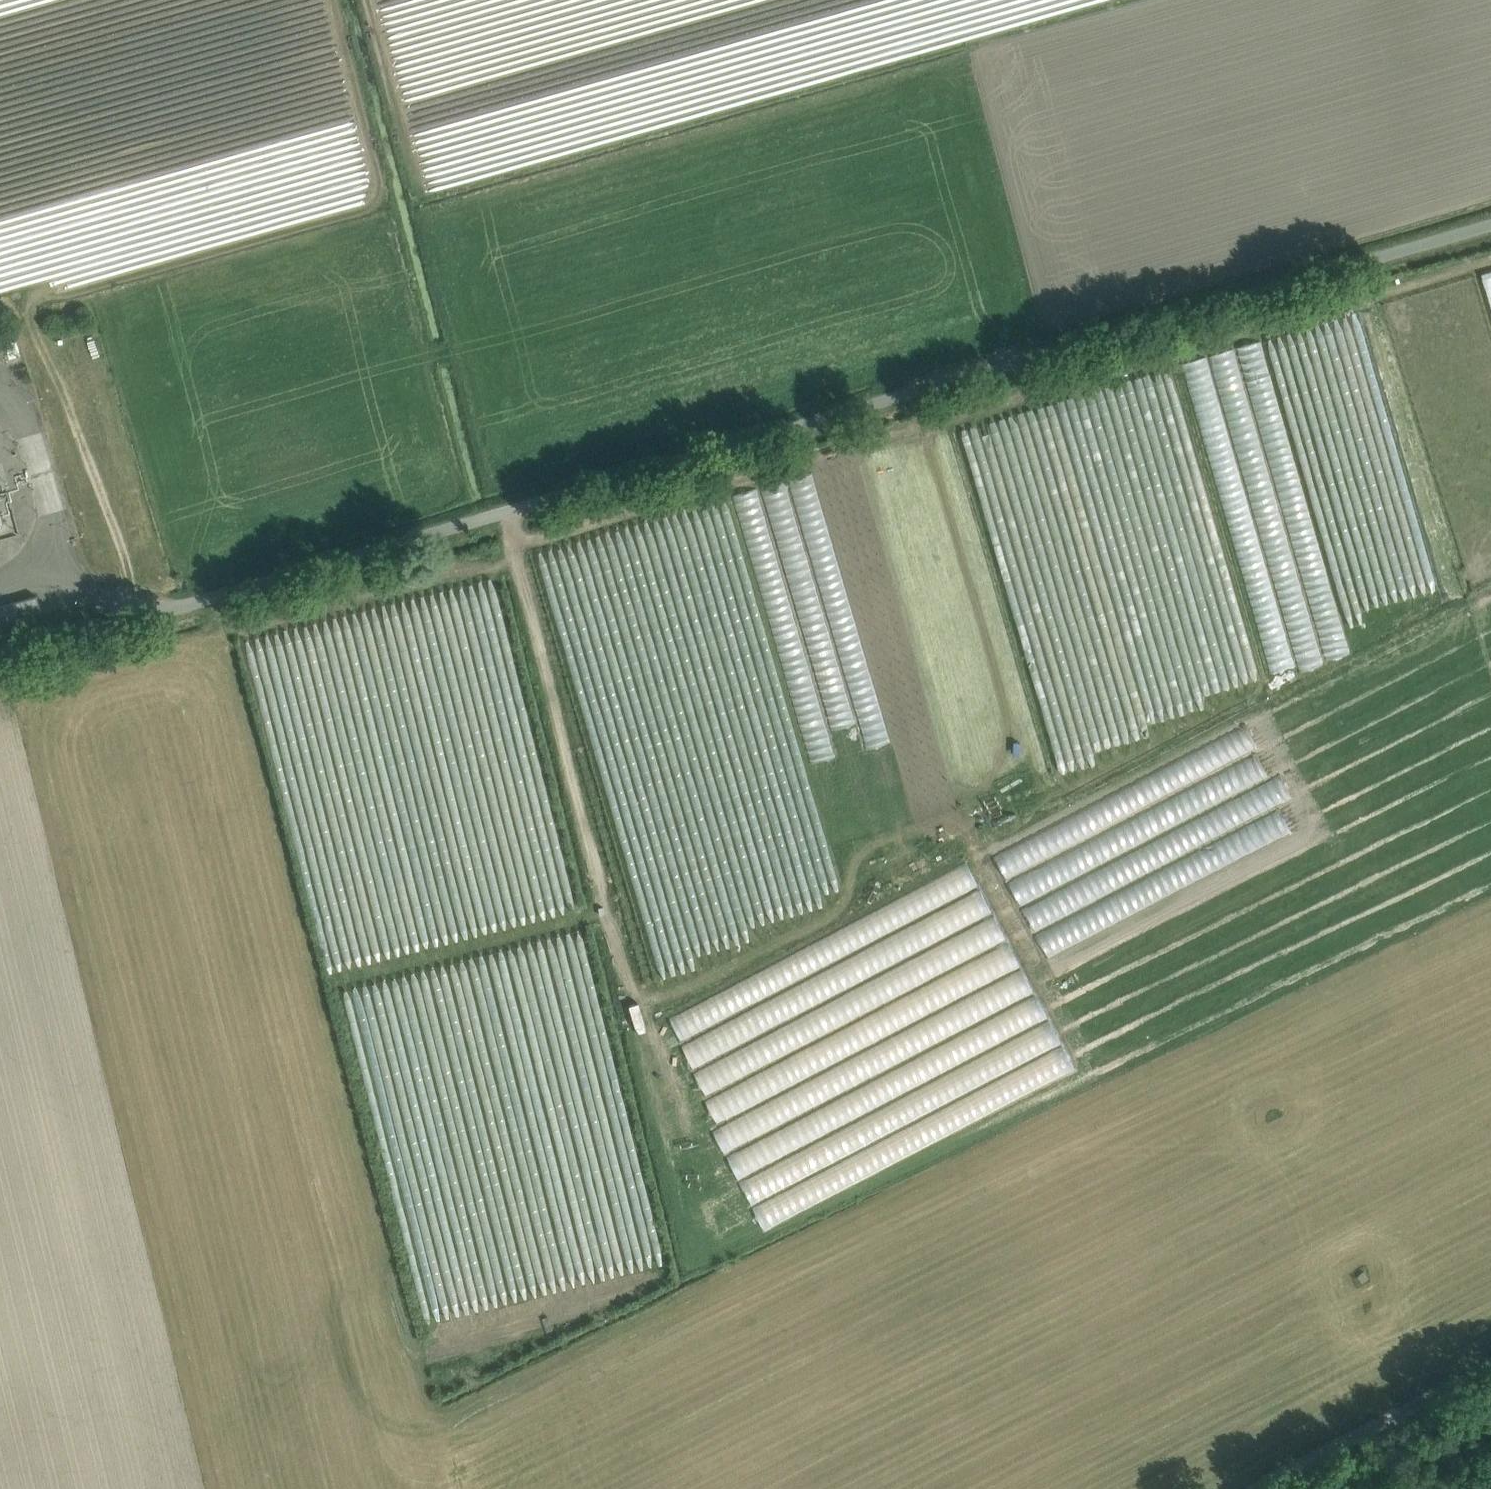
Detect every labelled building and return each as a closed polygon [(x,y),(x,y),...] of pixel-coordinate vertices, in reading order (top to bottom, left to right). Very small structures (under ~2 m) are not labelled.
[(1480,269),(1490,316),(1490,267),(1480,269)] [(0,605),(0,616),(1,620),(40,609),(36,595),(0,605)]
